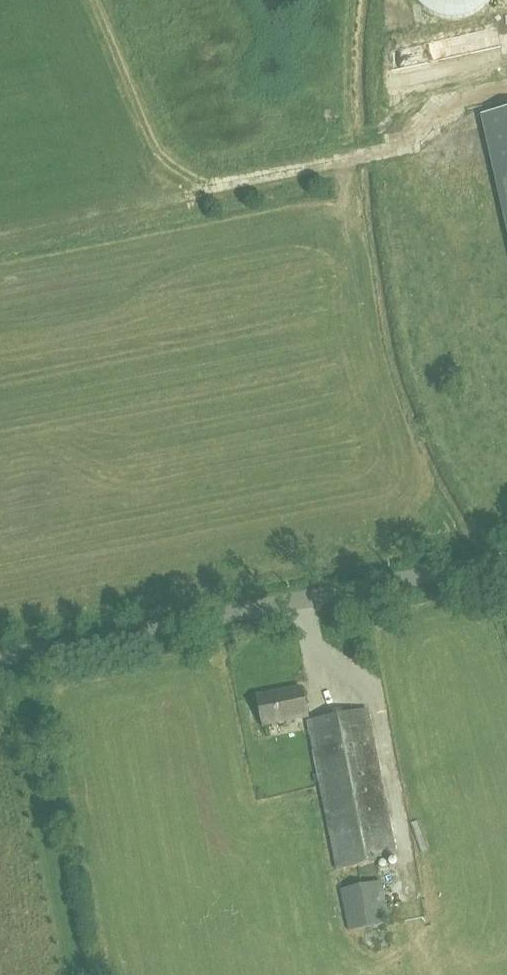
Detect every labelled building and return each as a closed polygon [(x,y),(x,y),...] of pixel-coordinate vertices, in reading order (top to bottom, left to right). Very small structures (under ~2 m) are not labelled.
[(418,3),(425,9),(432,13),(440,17),(448,18),(457,18),(466,17),(474,13),(481,9),(487,3),(490,0),(416,0),(418,3)] [(482,115),(506,226),(506,109),(482,115)] [(303,685),(256,694),(262,726),(309,718),(303,685)] [(308,720),(335,859),(337,869),(398,857),(369,708),(308,720)] [(341,887),(350,930),(391,922),(383,880),(341,887)]
